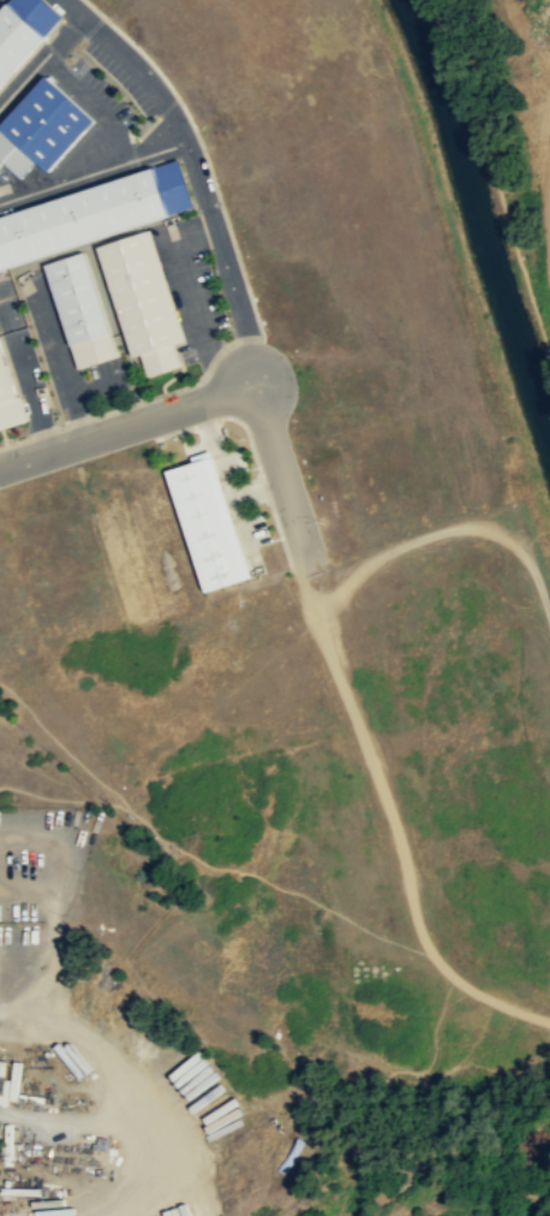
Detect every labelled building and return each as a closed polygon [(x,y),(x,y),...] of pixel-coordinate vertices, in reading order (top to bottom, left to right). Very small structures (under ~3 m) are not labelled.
[(62,14),(46,0),(7,0),(0,8),(0,85),(62,14)] [(46,75),(0,127),(0,163),(1,161),(20,178),(36,160),(49,172),(96,118),(46,75)] [(181,162),(0,215),(0,267),(196,212),(181,162)] [(100,244),(131,357),(142,355),(148,375),(180,367),(174,344),(185,342),(154,230),(100,244)] [(47,262),(76,368),(116,357),(88,251),(47,262)] [(24,423),(2,337),(0,337),(0,429),(24,423)] [(215,450),(166,464),(202,591),(251,577),(215,450)]
